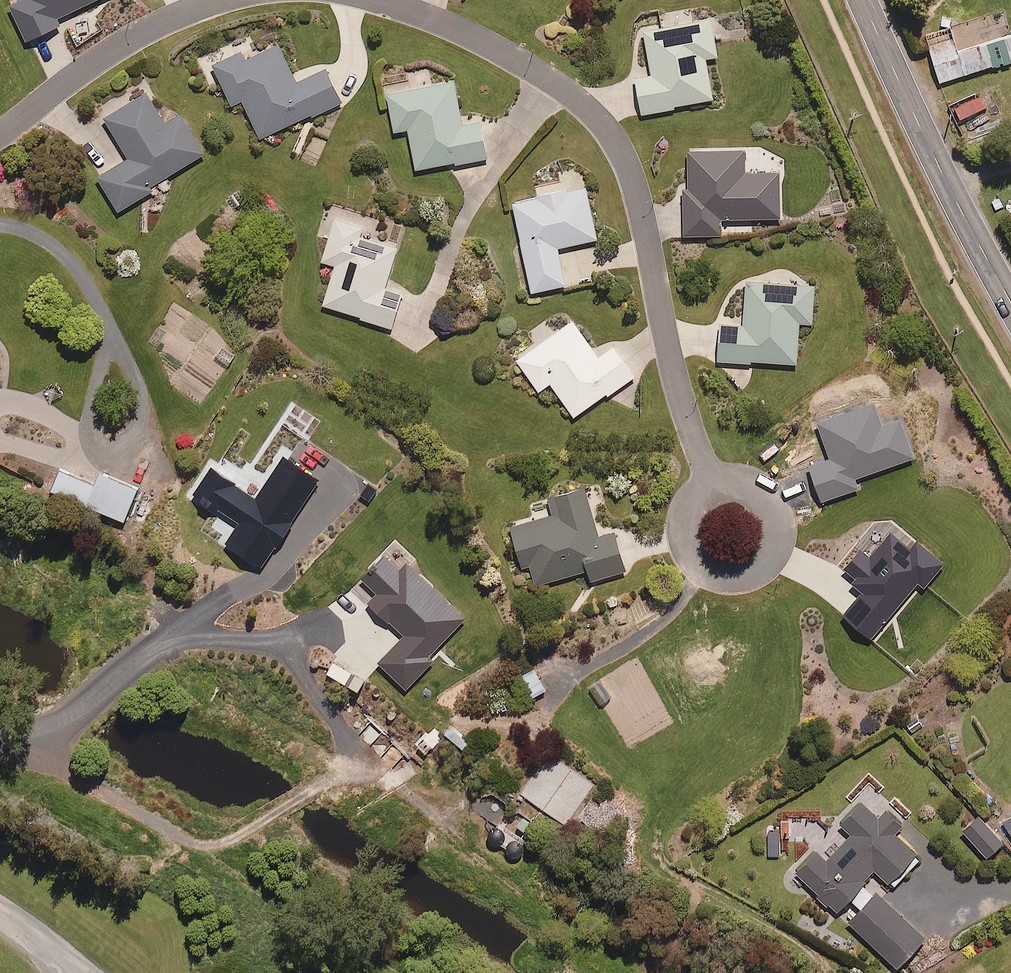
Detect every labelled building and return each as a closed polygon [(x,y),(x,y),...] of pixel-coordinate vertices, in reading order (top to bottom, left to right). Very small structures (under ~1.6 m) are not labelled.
[(9,8),(25,42),(61,26),(57,19),(99,0),(26,0),(9,8)] [(719,56),(712,19),(645,32),(653,77),(637,80),(643,114),(675,108),(675,105),(714,98),(707,58),(719,56)] [(932,60),(939,82),(1010,59),(1010,35),(932,60)] [(297,82),(280,44),(247,59),(243,52),(214,65),(233,105),(244,99),(261,137),(342,100),(327,68),(297,82)] [(462,124),(455,79),(388,90),(394,131),(410,129),(417,169),(489,158),(483,121),(462,124)] [(166,124),(148,93),(106,118),(130,158),(99,177),(119,211),(153,191),(150,186),(204,154),(181,115),(166,124)] [(985,107),(980,96),(954,108),(959,119),(985,107)] [(745,149),(690,150),(690,188),(684,188),(685,235),(723,234),(722,218),(781,217),(780,172),(745,173),(745,149)] [(569,191),(567,183),(538,189),(540,198),(514,203),(533,292),(566,284),(558,247),(598,239),(587,187),(569,191)] [(361,228),(336,220),(323,260),(337,265),(324,304),(393,326),(404,293),(385,287),(398,248),(359,235),(361,228)] [(815,285),(747,283),(746,325),(721,324),(720,360),(799,362),(800,322),(814,322),(815,285)] [(599,357),(574,320),(518,359),(540,391),(552,382),(575,416),(635,375),(615,346),(599,357)] [(322,481),(282,456),(256,497),(212,469),(195,496),(238,523),(222,548),(263,574),(322,481)] [(97,484),(60,470),(49,495),(85,509),(86,507),(125,522),(138,488),(101,474),(97,484)] [(369,483),(360,495),(370,501),(378,489),(369,483)] [(599,536),(586,488),(550,498),(554,514),(513,526),(524,568),(532,566),(537,584),(589,570),(592,580),(627,571),(616,532),(599,536)] [(863,594),(844,616),(872,640),(916,587),(924,594),(948,566),(917,540),(910,548),(890,531),(868,557),(862,553),(846,572),(856,580),(852,585),(863,594)] [(398,568),(384,555),(361,579),(378,595),(370,603),(407,638),(383,663),(406,684),(467,619),(404,561),(398,568)] [(373,666),(342,650),(330,673),(361,690),(373,666)] [(544,691),(534,669),(503,682),(513,704),(544,691)] [(601,681),(589,689),(599,706),(612,698),(601,681)] [(452,726),(445,734),(466,752),(473,745),(452,726)] [(592,785),(548,756),(522,795),(566,824),(592,785)] [(839,912),(852,898),(862,907),(849,921),(899,968),(927,938),(866,880),(876,870),(894,887),(922,857),(863,801),(840,825),(851,836),(828,861),(817,851),(797,871),(839,912)] [(1002,821),(1010,835),(1010,816),(1002,821)]
